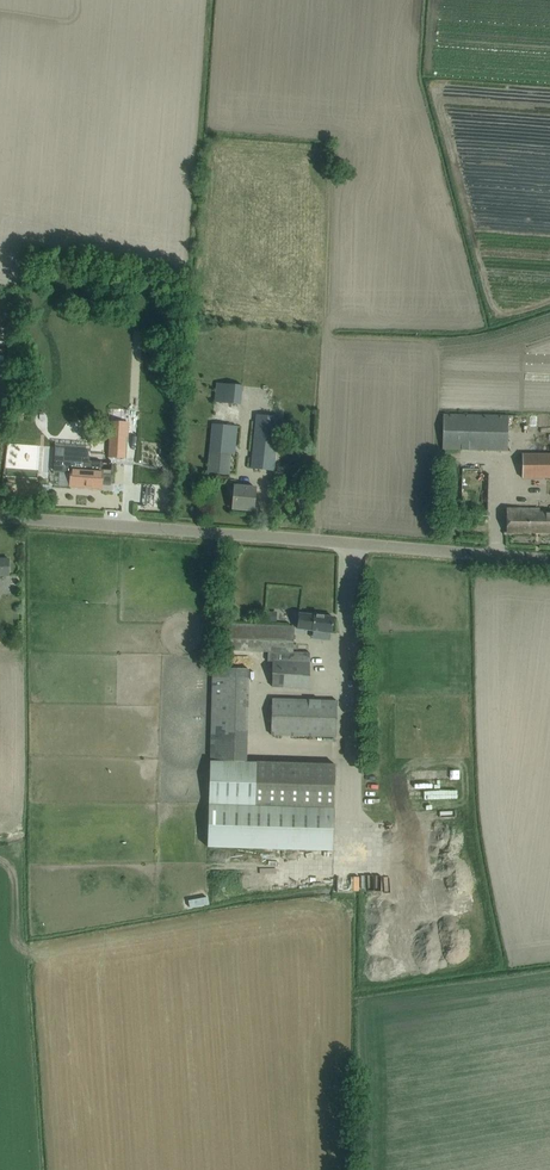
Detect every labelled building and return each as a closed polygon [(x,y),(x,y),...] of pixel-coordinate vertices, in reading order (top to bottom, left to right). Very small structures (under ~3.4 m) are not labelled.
[(207,472),(229,474),(231,453),(235,453),(237,426),(241,385),(216,383),(212,424),(207,472)] [(508,451),(509,416),(443,414),(443,449),(508,451)] [(250,469),(274,471),(278,432),(291,433),(292,418),(255,415),(250,469)] [(110,437),(126,438),(127,417),(111,416),(110,437)] [(57,461),(57,470),(70,471),(69,486),(84,487),(84,489),(95,489),(95,488),(101,488),(101,481),(109,481),(108,484),(123,485),(124,465),(126,465),(128,442),(111,441),(109,474),(102,474),(102,469),(101,469),(101,461),(84,460),(84,456),(65,454),(65,461),(57,461)] [(305,465),(307,450),(286,448),(305,465)] [(522,453),(522,478),(549,478),(549,453),(522,453)] [(470,464),(471,470),(495,470),(495,459),(482,459),(482,464),(470,464)] [(253,510),(255,487),(240,486),(240,481),(235,481),(232,509),(253,510)] [(539,512),(539,509),(507,509),(507,532),(549,532),(549,512),(539,512)] [(495,521),(496,512),(487,511),(486,519),(495,521)] [(9,575),(8,558),(0,559),(0,575),(9,575)] [(266,611),(265,620),(275,621),(276,611),(266,611)] [(297,628),(332,633),(333,617),(299,613),(297,628)] [(272,688),(308,690),(310,653),(293,652),(295,627),(230,624),(229,650),(268,652),(268,662),(273,662),(272,688)] [(207,847),(332,851),(335,764),(246,762),(249,669),(212,668),(207,847)] [(336,738),(337,701),(272,699),(270,736),(336,738)] [(360,887),(360,872),(345,872),(345,887),(360,887)]
